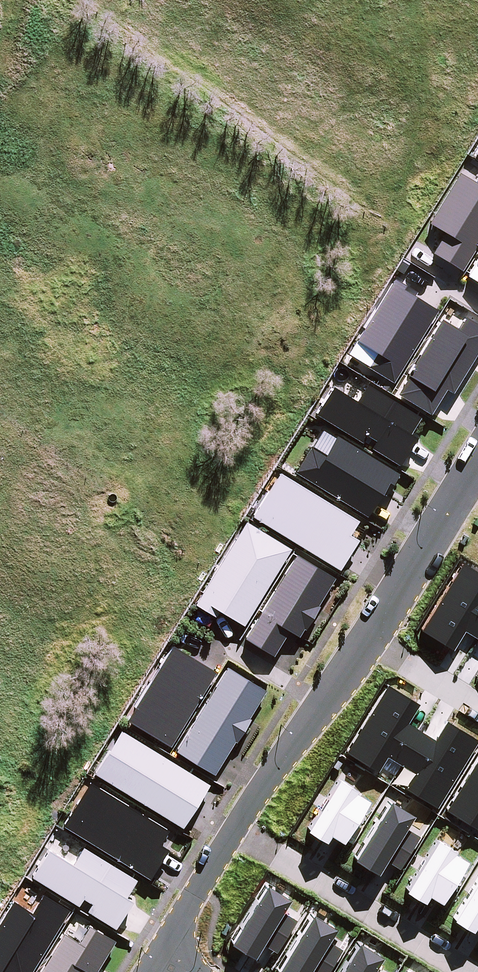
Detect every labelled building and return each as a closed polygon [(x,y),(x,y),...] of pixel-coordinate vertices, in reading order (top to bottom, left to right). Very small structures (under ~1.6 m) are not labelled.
[(462,273),(477,246),(477,178),(475,184),(460,175),(429,224),(445,236),(433,255),(462,273)] [(467,278),(477,285),(477,260),(467,278)] [(409,265),(402,261),(396,271),(403,275),(409,265)] [(394,385),(437,312),(414,298),(416,295),(394,281),(356,343),(376,355),(367,368),(394,385)] [(397,396),(430,417),(446,391),(453,395),(477,353),(477,327),(465,319),(458,331),(440,320),(406,376),(408,378),(397,396)] [(332,388),(315,415),(400,468),(417,440),(410,436),(420,420),(367,387),(357,403),(332,388)] [(311,447),(294,474),(367,518),(382,495),(386,497),(398,475),(336,437),(326,456),(311,447)] [(267,493),(252,517),(339,572),(358,542),(349,536),(358,523),(273,471),(262,490),(267,493)] [(291,550),(246,523),(194,606),(215,619),(219,613),(243,627),(291,550)] [(335,579),(296,556),(245,639),(273,657),(289,632),(298,638),(303,630),(305,631),(319,607),(318,607),(335,579)] [(461,565),(420,631),(453,652),(465,633),(477,640),(477,575),(461,565)] [(216,673),(172,646),(126,722),(171,748),(216,673)] [(266,692),(227,668),(176,752),(215,775),(235,743),(236,744),(251,720),(249,719),(266,692)] [(419,705),(386,685),(343,753),(377,774),(388,758),(415,774),(405,790),(436,809),(477,742),(446,723),(435,741),(407,724),(419,705)] [(210,786),(121,732),(94,774),(183,829),(210,786)] [(445,811),(477,831),(477,757),(445,811)] [(357,792),(338,780),(305,832),(325,844),(330,836),(342,844),(368,802),(356,795),(357,792)] [(168,831),(90,783),(63,827),(150,880),(169,850),(160,845),(168,831)] [(413,817),(389,803),(353,860),(377,876),(386,862),(399,870),(420,838),(406,829),(413,817)] [(455,853),(436,841),(404,893),(424,905),(428,897),(440,905),(466,863),(454,855),(455,853)] [(48,850),(32,878),(78,906),(83,899),(92,904),(88,912),(115,930),(133,902),(127,898),(137,881),(83,848),(73,865),(48,850)] [(452,921),(470,933),(475,926),(477,927),(477,879),(452,921)] [(265,886),(229,945),(254,959),(263,945),(277,953),(296,921),(282,913),(290,901),(265,886)] [(69,911),(44,896),(32,914),(12,901),(0,921),(0,971),(32,971),(69,911)] [(312,915),(276,971),(329,971),(342,950),(328,942),(336,930),(312,915)] [(64,934),(41,971),(97,971),(116,942),(88,926),(78,943),(64,934)] [(358,943),(340,971),(377,971),(374,970),(382,958),(358,943)]
